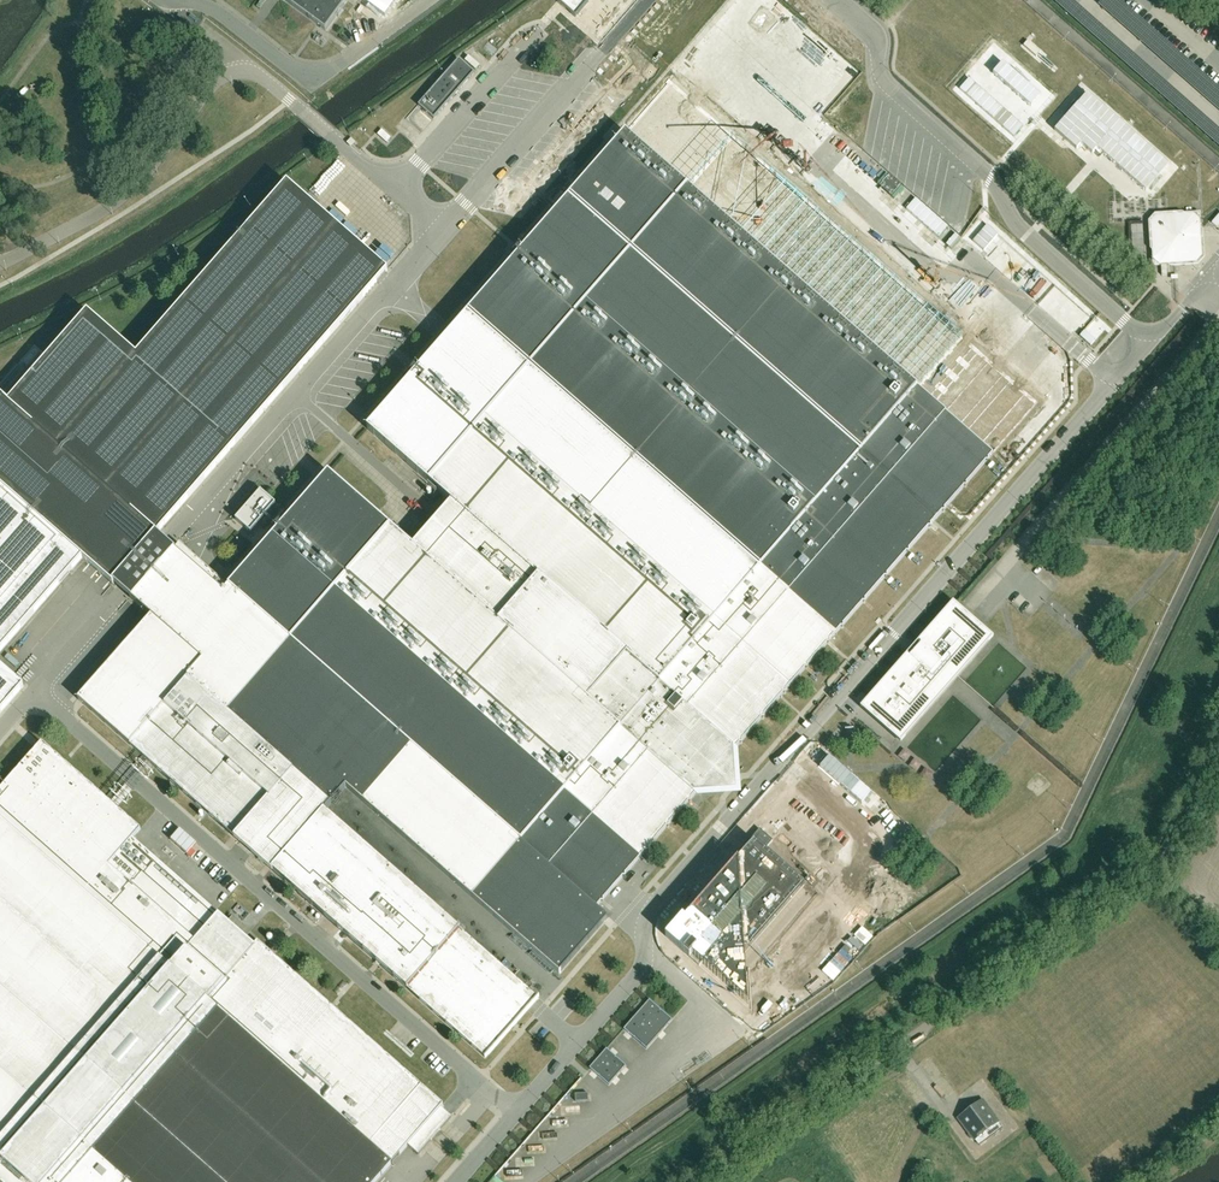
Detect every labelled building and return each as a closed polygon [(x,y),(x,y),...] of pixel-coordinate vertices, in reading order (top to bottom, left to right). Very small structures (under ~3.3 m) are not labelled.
[(344,43),(363,17),(378,27),(397,0),(285,0),(344,43)] [(557,2),(576,18),(591,0),(559,0),(557,2)] [(1069,0),(1050,0),(1218,150),(1218,133),(1069,0)] [(1116,0),(1103,0),(1098,6),(1218,113),(1218,91),(1116,0)] [(1028,41),(1024,46),(1036,57),(1040,52),(1028,41)] [(459,60),(419,106),(434,119),(474,73),(459,60)] [(524,68),(520,78),(538,85),(542,75),(524,68)] [(1076,150),(1081,144),(1092,154),(1097,149),(1145,191),(1168,164),(1087,93),(1054,130),(1076,150)] [(378,135),(387,143),(392,138),(382,130),(378,135)] [(616,132),(408,381),(367,428),(451,502),(413,546),(329,472),(229,587),(180,544),(175,549),(173,548),(172,550),(173,551),(158,569),(157,568),(155,569),(157,570),(150,578),(148,577),(147,578),(148,580),(133,597),(132,596),(130,598),(151,616),(78,700),(485,1057),(488,1055),(488,1054),(516,1022),(517,1023),(517,1022),(537,999),(540,996),(539,995),(539,996),(539,995),(537,997),(325,811),(326,810),(346,787),(560,974),(608,918),(596,908),(696,794),(696,793),(695,792),(706,780),(716,779),(715,770),(734,748),(734,749),(735,749),(845,623),(883,580),(997,455),(616,132)] [(130,598),(132,596),(133,597),(148,580),(147,578),(148,577),(150,578),(157,570),(155,569),(157,568),(158,569),(173,551),(172,550),(173,548),(157,534),(388,271),(287,183),(137,355),(87,312),(8,402),(0,395),(0,486),(52,531),(83,558),(113,585),(114,584),(130,598)] [(1198,257),(1198,256),(1202,256),(1200,230),(1202,228),(1201,218),(1195,219),(1195,213),(1185,213),(1184,215),(1157,217),(1152,222),(1154,249),(1152,251),(1153,266),(1169,265),(1170,263),(1197,262),(1196,258),(1197,258),(1198,258),(1198,257)] [(1133,258),(1145,257),(1144,234),(1132,234),(1133,258)] [(28,368),(40,353),(34,348),(22,362),(28,368)] [(0,486),(0,653),(83,558),(52,531),(0,486)] [(255,528),(258,525),(276,504),(261,491),(236,520),(246,529),(250,532),(251,533),(255,528)] [(950,615),(948,613),(921,644),(925,648),(914,660),(903,672),(899,669),(866,707),(874,714),(875,712),(875,711),(874,713),(867,707),(870,703),(871,704),(872,704),(874,706),(873,706),(877,710),(878,709),(884,715),(881,720),(886,715),(891,720),(890,721),(903,731),(932,698),(936,701),(938,699),(937,698),(943,692),(944,692),(947,689),(943,686),(954,673),(957,677),(972,659),(969,656),(984,638),(977,632),(980,629),(962,613),(956,620),(953,617),(952,617),(950,615)] [(24,687),(0,666),(0,714),(24,687)] [(408,1145),(419,1155),(452,1117),(441,1108),(443,1105),(443,1104),(259,943),(258,942),(255,945),(228,922),(216,911),(133,838),(141,829),(42,742),(0,791),(0,1181),(376,1181),(408,1145)] [(189,852),(197,857),(201,851),(192,846),(189,852)] [(649,1000),(624,1029),(646,1049),(672,1020),(649,1000)] [(565,1019),(561,1024),(569,1031),(573,1027),(565,1019)] [(539,1032),(544,1038),(552,1032),(546,1026),(539,1032)] [(697,1053),(706,1065),(717,1056),(709,1045),(697,1053)] [(626,1065),(606,1048),(589,1068),(609,1085),(626,1065)] [(427,1062),(433,1066),(441,1056),(435,1052),(427,1062)] [(1004,1090),(999,1094),(1010,1111),(1016,1107),(1004,1090)] [(575,1094),(576,1102),(588,1101),(588,1094),(575,1094)] [(963,1106),(953,1113),(958,1118),(974,1140),(999,1122),(983,1100),(967,1111),(963,1106)] [(950,1161),(969,1146),(963,1139),(944,1154),(950,1161)]
